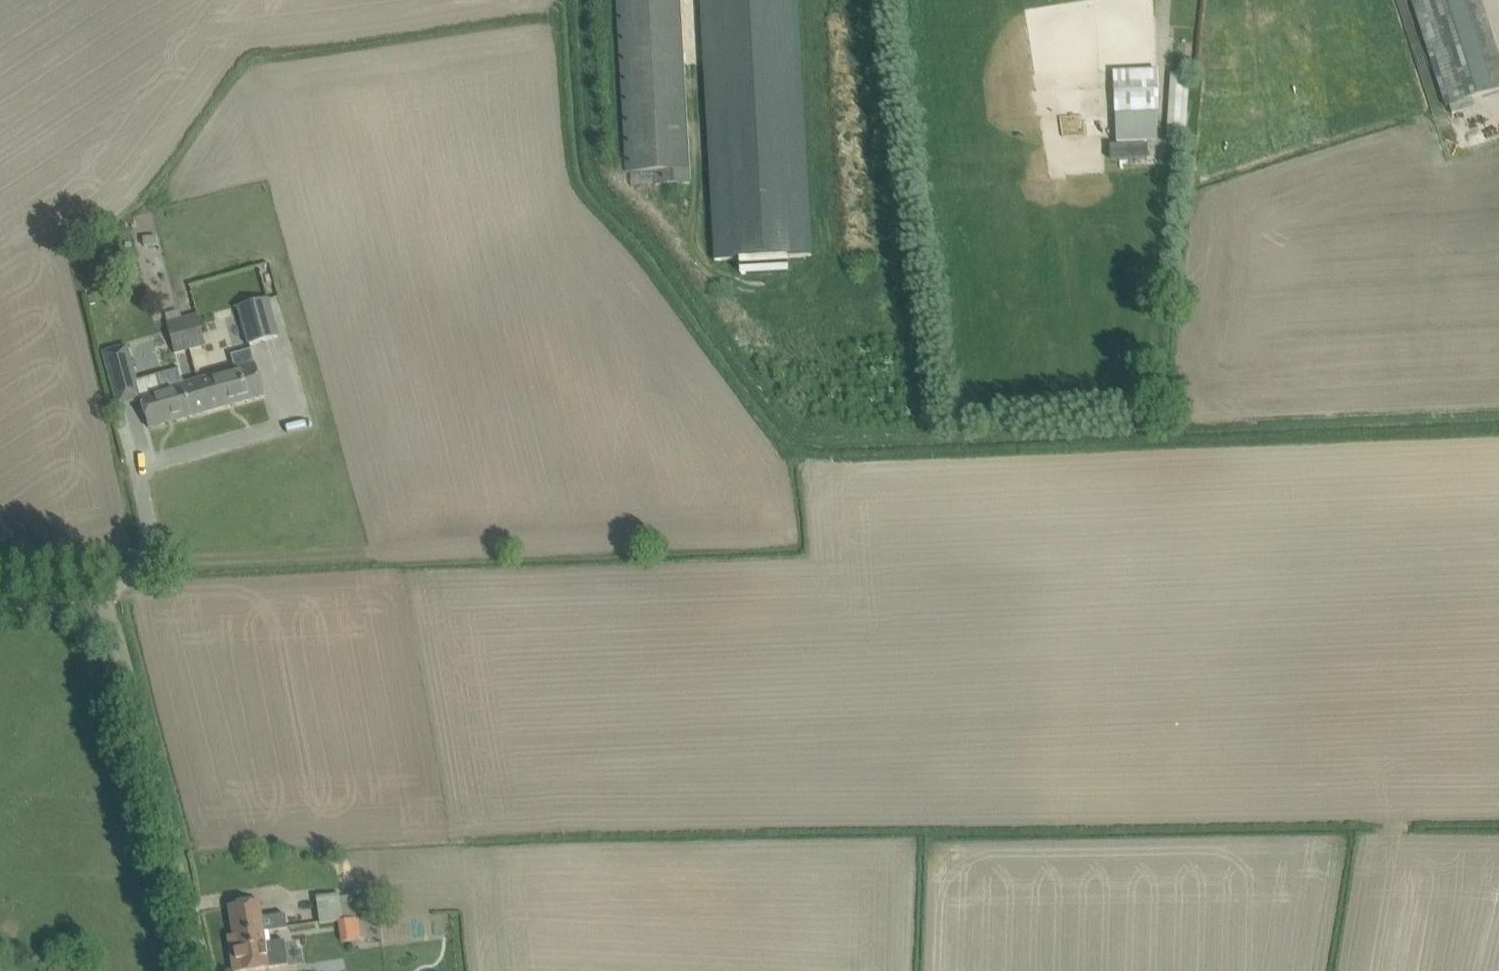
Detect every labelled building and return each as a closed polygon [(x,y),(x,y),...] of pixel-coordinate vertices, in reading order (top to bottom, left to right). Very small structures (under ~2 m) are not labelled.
[(630,188),(689,185),(681,0),(617,0),(625,173),(630,173),(630,188)] [(798,0),(699,0),(713,261),(739,260),(739,274),(788,272),(787,258),(812,256),(798,0)] [(1446,106),(1498,89),(1498,61),(1479,0),(1412,0),(1446,106)] [(1156,141),(1157,111),(1154,69),(1112,71),(1114,113),(1116,143),(1156,141)] [(1189,74),(1170,73),(1166,138),(1185,139),(1189,74)] [(237,307),(248,345),(279,336),(268,298),(237,307)] [(203,316),(166,324),(174,354),(210,345),(203,316)] [(112,385),(136,378),(127,345),(103,352),(112,385)] [(265,395),(256,365),(254,358),(240,362),(241,369),(215,376),(199,380),(194,365),(178,369),(182,385),(192,416),(265,395)] [(148,428),(192,416),(182,385),(178,369),(165,373),(169,388),(159,391),(140,397),(148,428)] [(353,896),(339,898),(339,893),(316,897),(320,923),(342,920),(343,922),(356,920),(358,938),(374,936),(371,916),(376,915),(375,907),(355,910),(353,896)] [(254,970),(288,965),(284,940),(270,942),(269,932),(287,929),(285,914),(261,918),(259,901),(229,906),(233,935),(228,936),(233,970),(249,970),(254,970)]
